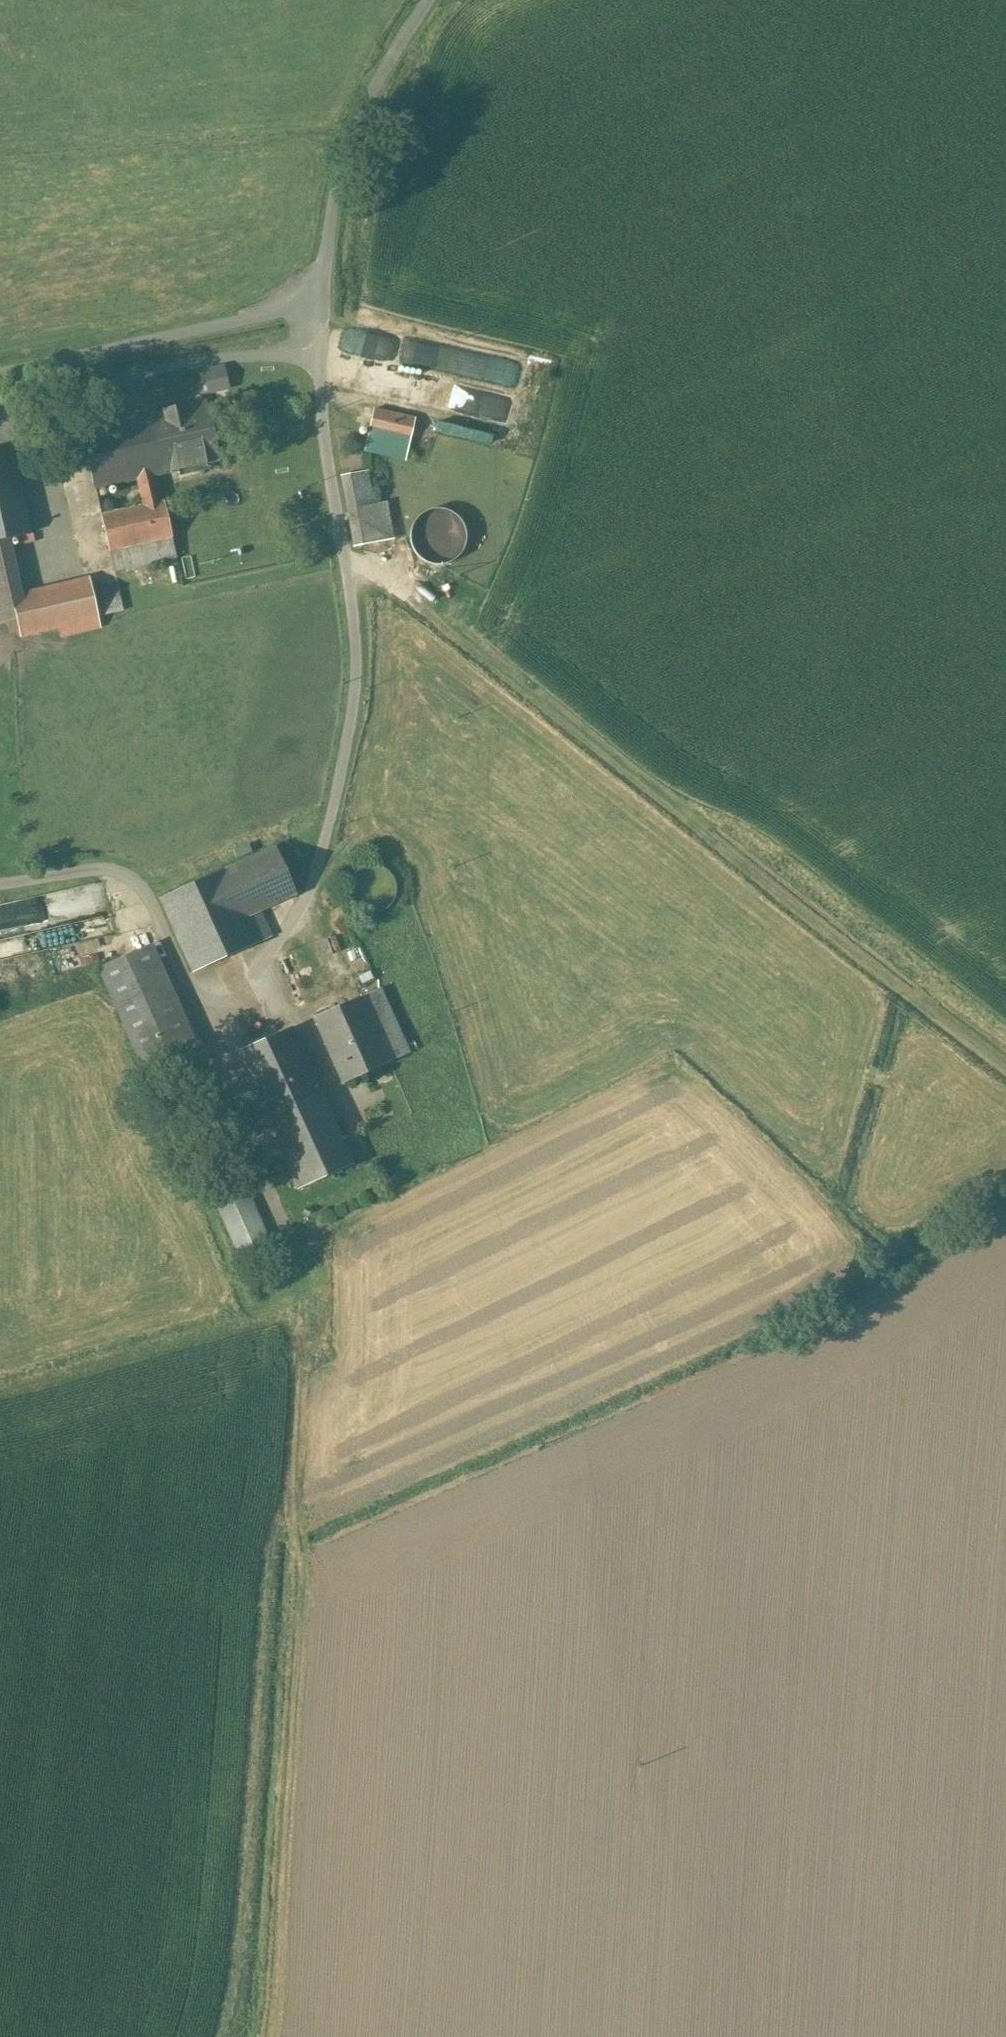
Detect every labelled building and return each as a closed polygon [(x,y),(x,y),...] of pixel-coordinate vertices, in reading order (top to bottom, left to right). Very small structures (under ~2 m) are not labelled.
[(198,373),(202,391),(221,387),(217,369),(198,373)] [(205,403),(82,430),(95,488),(138,478),(155,475),(218,461),(205,403)] [(415,419),(374,409),(369,429),(410,438),(415,419)] [(410,438),(369,429),(365,449),(406,459),(410,438)] [(0,450),(0,541),(10,538),(29,534),(9,448),(0,450)] [(367,471),(343,476),(357,547),(393,540),(386,504),(373,507),(367,471)] [(138,478),(144,506),(161,502),(155,475),(138,478)] [(144,506),(101,515),(109,550),(172,536),(164,501),(161,502),(144,506)] [(453,562),(461,554),(465,545),(466,535),(464,526),(458,518),(451,513),(443,509),(434,509),(426,511),(419,516),(412,524),(409,535),(409,545),(414,555),(422,562),(432,566),(443,566),(453,562)] [(177,557),(172,536),(109,550),(114,572),(177,557)] [(17,620),(12,597),(23,595),(10,538),(0,541),(0,624),(17,620)] [(23,595),(12,597),(17,620),(21,636),(58,627),(98,618),(99,618),(90,579),(23,595)] [(123,610),(118,587),(95,593),(100,615),(123,610)] [(98,618),(58,627),(60,636),(99,627),(98,618)] [(225,869),(160,899),(194,971),(271,936),(259,910),(296,893),(275,848),(225,871),(225,869)] [(0,902),(0,937),(104,915),(97,882),(0,902)] [(197,1047),(151,945),(100,968),(107,985),(145,1070),(197,1047)] [(380,988),(313,1018),(343,1083),(388,1062),(409,1053),(380,988)] [(292,1027),(237,1052),(298,1188),(353,1163),(292,1027)] [(224,1208),(243,1251),(270,1239),(250,1196),(224,1208)]
